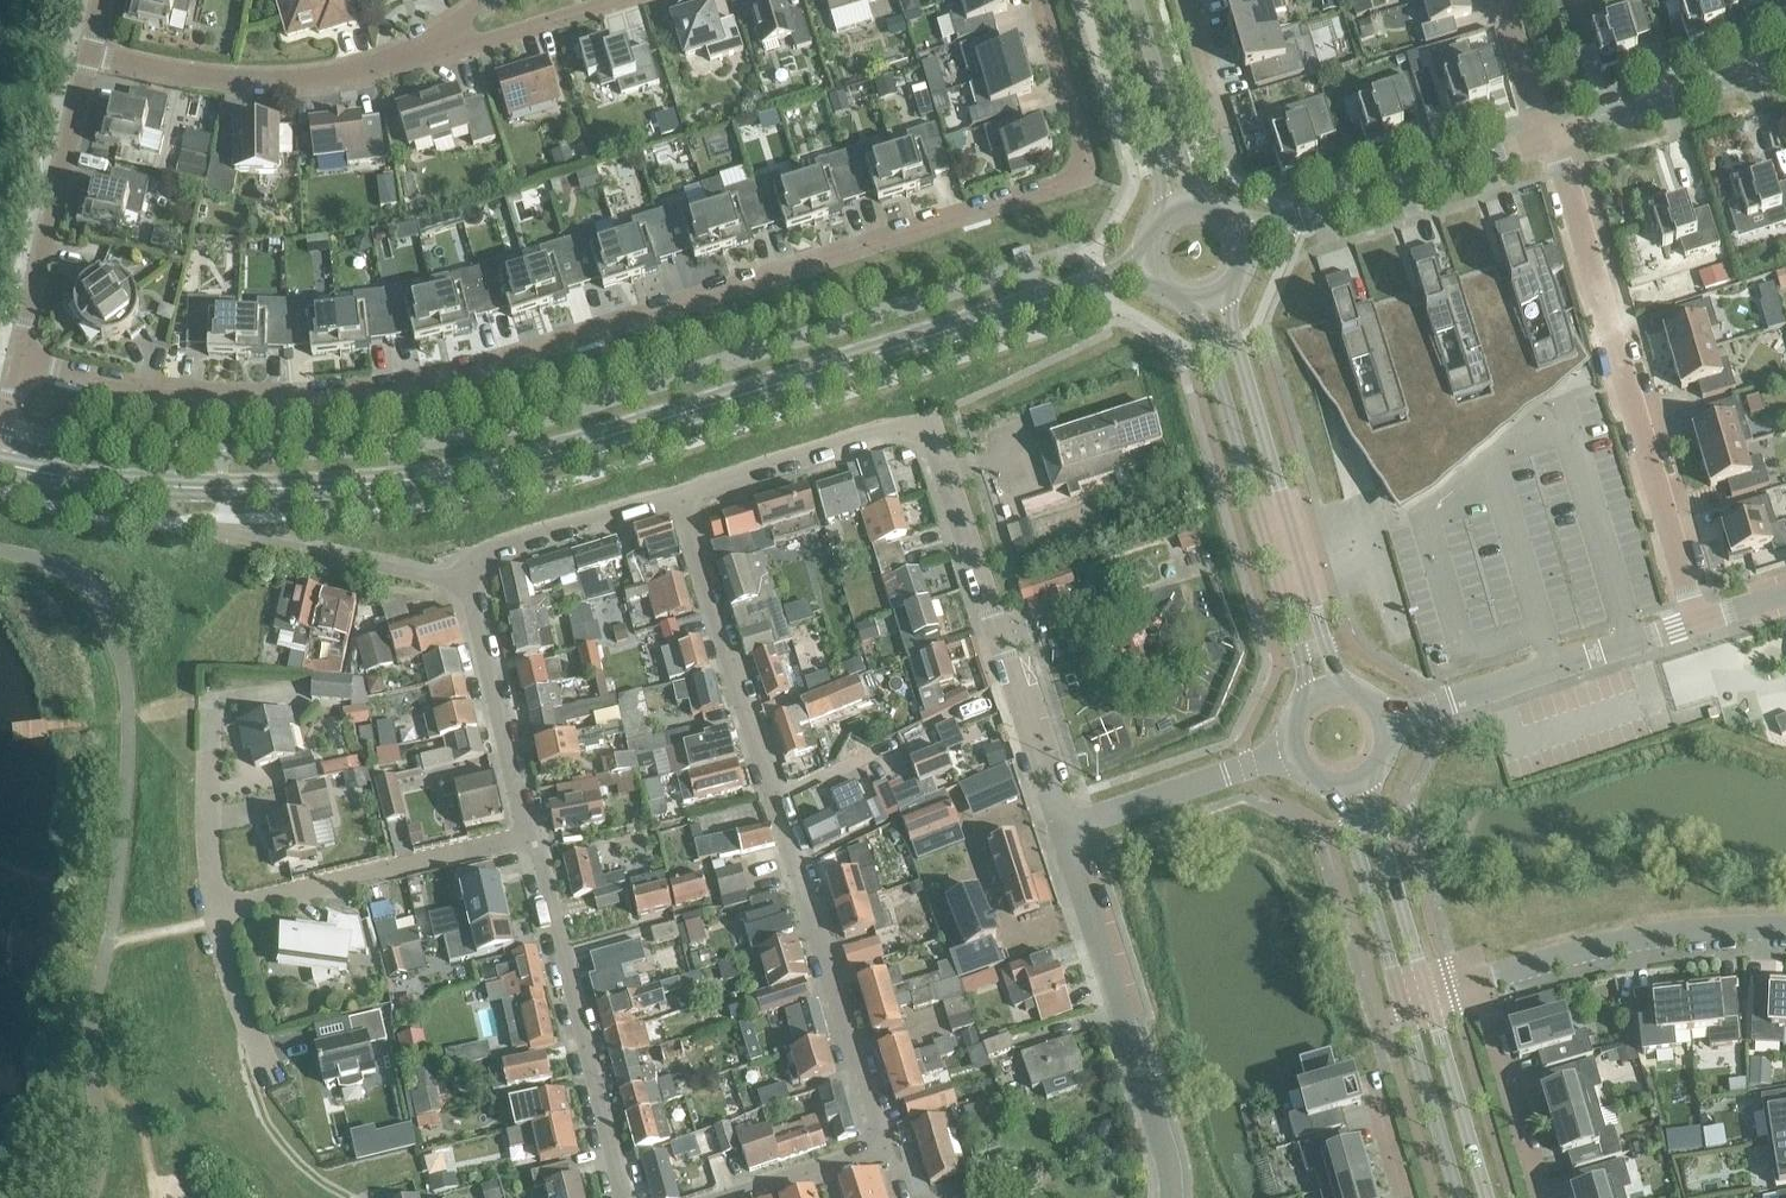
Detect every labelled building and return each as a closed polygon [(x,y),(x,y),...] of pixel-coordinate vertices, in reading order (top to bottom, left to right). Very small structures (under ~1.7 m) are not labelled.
[(148,31),(149,27),(168,31),(172,13),(188,17),(192,0),(138,0),(138,1),(133,0),(130,0),(124,25),(148,31)] [(288,38),(310,31),(310,30),(317,28),(319,35),(352,25),(345,0),(277,0),(288,38)] [(792,37),(797,50),(812,45),(802,14),(788,18),(783,0),(747,0),(762,46),(792,37)] [(830,15),(879,0),(826,0),(830,15)] [(963,12),(950,16),(958,42),(990,33),(986,19),(1007,13),(1005,7),(1009,5),(1008,0),(960,0),(963,12)] [(1233,45),(1278,32),(1273,15),(1286,12),(1283,0),(1229,0),(1236,24),(1228,26),(1233,45)] [(1424,3),(1431,27),(1421,30),(1425,44),(1457,34),(1453,21),(1471,16),(1467,0),(1432,0),(1424,3)] [(1689,46),(1714,38),(1711,29),(1724,25),(1720,12),(1738,6),(1736,0),(1685,0),(1679,2),(1685,21),(1681,22),(1689,46)] [(1776,18),(1785,14),(1785,0),(1770,0),(1776,18)] [(1578,73),(1599,66),(1602,74),(1627,66),(1624,57),(1637,53),(1633,40),(1651,34),(1641,2),(1606,13),(1610,24),(1592,30),(1598,49),(1594,50),(1593,49),(1572,56),(1578,73)] [(676,17),(676,18),(674,19),(685,57),(706,50),(710,62),(744,52),(734,21),(717,26),(713,14),(704,16),(702,11),(695,13),(694,11),(693,10),(691,8),(689,7),(687,6),(686,6),(684,6),(682,7),(680,8),(678,10),(677,11),(677,12),(676,13),(676,14),(676,17)] [(1278,32),(1233,45),(1239,63),(1247,61),(1255,88),(1304,74),(1296,44),(1283,48),(1278,32)] [(980,70),(984,82),(1028,69),(1023,50),(1018,52),(1017,46),(995,52),(991,38),(959,47),(967,74),(980,70)] [(618,83),(622,96),(659,85),(648,47),(629,53),(627,46),(613,51),(609,40),(579,49),(589,79),(598,76),(602,88),(618,83)] [(1446,98),(1453,121),(1479,113),(1476,105),(1489,101),(1485,88),(1503,82),(1493,50),(1468,58),(1465,50),(1433,60),(1440,80),(1444,79),(1450,97),(1446,98)] [(497,77),(508,114),(559,98),(547,59),(530,65),(531,67),(497,77)] [(1028,69),(984,82),(971,86),(978,110),(968,113),(973,127),(1014,115),(1010,101),(1031,95),(1029,89),(1033,87),(1028,69)] [(1360,125),(1368,149),(1393,141),(1390,133),(1404,128),(1399,115),(1417,109),(1407,77),(1372,89),(1376,99),(1358,105),(1364,124),(1360,125)] [(409,146),(432,139),(434,145),(452,139),(450,133),(468,128),(474,146),(496,140),(483,99),(462,105),(457,88),(397,106),(409,146)] [(96,144),(120,150),(121,145),(141,150),(145,132),(161,136),(169,100),(132,91),(127,110),(114,106),(110,120),(102,118),(96,144)] [(1274,153),(1282,177),(1307,168),(1304,160),(1317,156),(1313,143),(1336,136),(1324,99),(1285,112),(1290,127),(1272,133),(1278,152),(1274,153)] [(315,159),(347,155),(348,166),(385,161),(380,118),(361,121),(360,114),(310,120),(315,159)] [(1053,153),(1047,133),(1043,134),(1041,128),(1019,134),(1015,120),(983,129),(991,156),(1004,152),(1012,177),(1032,171),(1029,159),(1044,155),(1053,153)] [(278,128),(278,122),(236,122),(236,159),(212,159),(205,194),(232,200),(238,175),(278,175),(278,156),(292,156),(292,128),(278,128)] [(911,150),(893,155),(906,195),(934,186),(931,177),(949,172),(935,126),(907,135),(911,150)] [(945,138),(950,155),(966,150),(961,134),(945,138)] [(871,146),(843,155),(858,201),(876,195),(879,204),(906,195),(893,155),(876,161),(871,146)] [(820,179),(802,184),(815,224),(842,215),(839,206),(858,201),(843,155),(815,164),(820,179)] [(1770,231),(1785,225),(1785,185),(1775,189),(1771,176),(1757,180),(1755,173),(1757,173),(1756,171),(1730,180),(1737,203),(1741,202),(1747,221),(1765,215),(1770,231)] [(77,225),(102,231),(103,227),(122,231),(126,213),(142,217),(150,181),(113,172),(108,191),(95,188),(92,201),(83,199),(77,225)] [(780,175),(751,184),(766,229),(784,224),(787,233),(815,224),(802,184),(784,190),(780,175)] [(702,186),(710,213),(723,253),(751,244),(748,235),(766,229),(751,184),(724,192),(721,181),(702,186)] [(1680,242),(1685,258),(1720,247),(1708,210),(1690,216),(1686,203),(1673,207),(1671,201),(1672,200),(1671,198),(1645,207),(1652,230),(1656,229),(1662,248),(1680,242)] [(688,204),(660,212),(674,258),(693,253),(695,262),(723,253),(710,213),(693,219),(688,204)] [(636,236),(619,242),(631,282),(659,273),(656,264),(674,258),(660,212),(632,221),(636,236)] [(596,232),(568,241),(583,287),(601,281),(604,290),(631,282),(619,242),(601,248),(596,232)] [(545,265),(527,271),(540,311),(567,302),(564,293),(583,287),(568,241),(540,250),(545,265)] [(1501,253),(1504,264),(1519,311),(1521,310),(1539,305),(1552,343),(1533,349),(1531,342),(1529,342),(1538,370),(1562,363),(1574,359),(1576,358),(1575,353),(1570,337),(1568,332),(1563,316),(1562,313),(1561,312),(1556,296),(1555,291),(1550,275),(1549,274),(1549,273),(1543,252),(1542,251),(1529,255),(1522,258),(1519,248),(1515,249),(1503,253),(1501,253)] [(1557,248),(1543,252),(1549,273),(1562,269),(1557,248)] [(505,261),(476,270),(489,316),(509,310),(512,319),(540,311),(527,271),(509,276),(505,261)] [(1335,318),(1296,330),(1305,359),(1307,358),(1344,347),(1350,365),(1360,396),(1369,424),(1395,504),(1412,496),(1421,490),(1437,480),(1453,468),(1469,455),(1483,442),(1497,428),(1509,413),(1511,411),(1516,404),(1521,398),(1525,393),(1532,383),(1547,378),(1554,376),(1561,374),(1569,371),(1579,368),(1576,358),(1574,359),(1562,363),(1538,370),(1529,342),(1531,342),(1533,349),(1552,343),(1539,305),(1521,310),(1519,311),(1504,264),(1458,278),(1492,385),(1453,397),(1444,369),(1446,369),(1449,376),(1467,370),(1455,332),(1436,337),(1434,338),(1419,291),(1373,305),(1407,412),(1369,424),(1360,396),(1362,396),(1364,403),(1382,397),(1370,359),(1352,364),(1350,365),(1344,346),(1335,318)] [(81,327),(82,329),(133,291),(132,289),(130,287),(128,286),(123,282),(121,281),(118,280),(116,279),(113,279),(110,279),(108,278),(100,268),(86,278),(90,284),(88,285),(86,287),(84,289),(82,291),(81,293),(79,296),(78,298),(77,301),(77,303),(76,306),(76,309),(76,311),(76,314),(77,317),(77,319),(78,322),(79,324),(81,327)] [(452,292),(434,297),(443,337),(472,330),(469,321),(489,316),(476,270),(448,277),(452,292)] [(1418,280),(1416,280),(1419,291),(1434,338),(1436,337),(1455,332),(1467,370),(1449,376),(1446,369),(1444,369),(1453,397),(1492,385),(1458,278),(1457,278),(1444,282),(1437,285),(1434,275),(1430,276),(1418,280)] [(412,286),(383,292),(391,340),(413,335),(415,344),(443,337),(434,297),(416,301),(412,286)] [(133,291),(82,329),(84,331),(86,333),(88,335),(90,337),(93,338),(95,340),(98,341),(101,341),(104,342),(106,342),(109,342),(112,342),(115,341),(118,340),(120,339),(123,338),(125,337),(128,335),(132,341),(146,330),(138,320),(139,317),(139,315),(140,312),(140,309),(139,306),(139,304),(138,301),(137,299),(136,296),(135,294),(133,291)] [(355,311),(337,313),(341,354),(370,352),(369,342),(391,340),(383,292),(354,295),(355,311)] [(208,357),(237,358),(239,316),(240,316),(240,301),(189,299),(187,347),(209,348),(208,357)] [(317,299),(287,302),(289,350),(311,348),(312,357),(341,354),(337,313),(318,315),(317,299)] [(239,316),(237,358),(266,359),(266,349),(289,350),(287,302),(258,301),(257,317),(240,316),(239,316)] [(1664,331),(1673,360),(1713,348),(1709,333),(1718,330),(1710,301),(1676,311),(1681,326),(1664,331)] [(1332,307),(1331,307),(1335,318),(1344,346),(1350,365),(1352,364),(1370,359),(1382,397),(1364,403),(1362,396),(1360,396),(1369,424),(1407,412),(1373,305),(1372,305),(1359,309),(1352,311),(1349,302),(1346,303),(1334,307),(1332,307)] [(1713,348),(1673,360),(1681,390),(1698,385),(1702,400),(1736,390),(1727,361),(1718,364),(1713,348)] [(1746,400),(1751,416),(1764,412),(1759,396),(1746,400)] [(1710,425),(1693,429),(1702,459),(1742,447),(1752,444),(1739,400),(1705,410),(1710,425)] [(1052,441),(1038,445),(1053,491),(1066,487),(1070,499),(1081,495),(1078,487),(1114,476),(1112,470),(1124,466),(1121,456),(1152,446),(1162,443),(1151,407),(1051,440),(1052,441)] [(1761,458),(1747,462),(1742,447),(1702,459),(1711,488),(1727,483),(1731,498),(1769,487),(1761,458)] [(863,515),(864,518),(897,506),(882,458),(859,465),(860,469),(850,472),(852,480),(857,496),(868,493),(873,512),(863,515)] [(862,512),(857,496),(852,480),(819,489),(829,522),(862,512)] [(726,516),(732,538),(711,544),(718,567),(755,556),(749,535),(773,528),(776,537),(781,536),(783,542),(807,535),(805,531),(824,526),(820,514),(816,515),(809,492),(726,516)] [(1722,538),(1729,562),(1753,555),(1752,552),(1771,546),(1773,553),(1781,551),(1785,549),(1785,525),(1785,524),(1776,527),(1768,498),(1735,508),(1739,523),(1722,528),(1725,537),(1722,538)] [(872,546),(879,567),(903,558),(899,545),(887,548),(885,542),(907,535),(897,506),(864,518),(872,546)] [(641,552),(641,553),(646,551),(650,565),(658,563),(680,556),(669,521),(635,532),(641,552)] [(712,523),(717,540),(724,538),(720,521),(712,523)] [(581,551),(573,554),(579,574),(577,575),(580,587),(584,603),(615,594),(611,582),(604,584),(599,568),(622,561),(620,554),(617,543),(616,540),(613,541),(594,547),(581,551)] [(640,560),(627,564),(635,590),(638,589),(647,586),(663,582),(658,563),(650,565),(646,551),(641,553),(641,552),(637,553),(640,560)] [(541,562),(528,565),(529,568),(534,587),(560,580),(563,591),(580,587),(577,575),(575,575),(569,553),(550,559),(541,562)] [(752,559),(719,569),(746,657),(748,656),(749,656),(778,647),(777,643),(786,641),(782,627),(776,629),(775,624),(786,621),(766,555),(752,559)] [(903,558),(879,567),(882,578),(907,569),(903,558)] [(510,572),(500,574),(503,585),(507,602),(511,620),(535,616),(547,613),(553,612),(550,598),(536,600),(534,587),(529,568),(510,572)] [(885,587),(894,614),(928,603),(918,571),(895,578),(897,583),(885,587)] [(627,603),(650,596),(657,620),(670,616),(671,619),(694,612),(684,579),(648,589),(647,586),(624,593),(627,603)] [(1055,613),(1054,596),(1070,595),(1069,580),(1033,582),(1035,614),(1055,613)] [(295,646),(306,649),(320,590),(298,585),(298,588),(285,585),(275,630),(288,633),(287,635),(297,637),(295,646)] [(580,587),(563,591),(567,609),(580,607),(585,606),(584,603),(580,587)] [(314,643),(332,647),(328,663),(306,662),(303,674),(341,677),(357,598),(325,591),(314,643)] [(813,598),(790,603),(795,624),(818,619),(813,598)] [(928,603),(894,614),(897,626),(908,661),(943,650),(928,603)] [(580,607),(567,609),(572,630),(577,650),(578,650),(590,647),(585,627),(581,612),(592,609),(591,604),(585,606),(580,607)] [(441,651),(463,644),(452,610),(388,631),(400,665),(441,651)] [(535,616),(511,620),(518,656),(555,650),(547,613),(535,616)] [(1137,619),(1134,664),(1170,665),(1172,621),(1137,619)] [(659,626),(668,652),(664,653),(672,682),(710,671),(703,642),(684,647),(675,621),(659,626)] [(597,624),(585,627),(590,647),(596,646),(602,644),(597,624)] [(626,627),(614,631),(617,645),(630,641),(626,627)] [(384,634),(356,643),(366,673),(394,664),(384,634)] [(807,668),(831,662),(826,642),(802,647),(807,668)] [(590,647),(578,650),(585,679),(596,676),(603,675),(596,646),(590,647)] [(777,648),(778,651),(757,657),(770,699),(790,693),(780,660),(789,657),(786,646),(777,648)] [(943,650),(908,661),(925,714),(938,710),(932,689),(954,682),(944,649),(943,650)] [(429,686),(429,687),(463,679),(456,653),(421,661),(427,687),(429,686)] [(522,671),(527,692),(564,684),(559,663),(522,671)] [(817,690),(836,683),(830,669),(812,676),(817,690)] [(805,701),(800,703),(801,704),(803,709),(810,726),(882,695),(872,673),(805,701)] [(603,675),(596,676),(601,701),(609,699),(603,675)] [(312,700),(352,703),(353,679),(313,676),(312,700)] [(463,679),(429,687),(433,707),(445,704),(445,706),(467,701),(463,679)] [(687,703),(691,716),(723,708),(716,680),(675,690),(679,705),(687,703)] [(527,694),(531,715),(562,709),(557,688),(564,686),(564,684),(527,692),(527,695),(527,694)] [(619,699),(625,726),(627,733),(629,742),(652,737),(642,694),(619,699)] [(562,709),(531,715),(536,738),(566,731),(565,724),(594,718),(597,730),(597,733),(625,726),(619,699),(618,697),(609,699),(601,701),(562,709)] [(369,705),(343,709),(346,726),(371,722),(369,705)] [(452,739),(477,732),(471,707),(424,718),(430,742),(444,739),(451,737),(452,739)] [(803,709),(771,720),(785,761),(818,750),(810,726),(803,709)] [(1707,712),(1710,721),(1719,718),(1716,709),(1707,712)] [(282,769),(286,787),(318,780),(314,761),(312,754),(296,757),(289,729),(293,722),(286,717),(285,712),(245,722),(249,739),(245,746),(252,750),(256,768),(285,761),(287,768),(282,769)] [(1644,719),(1649,734),(1669,727),(1664,712),(1644,719)] [(1785,736),(1785,716),(1775,721),(1782,737),(1785,736)] [(418,731),(396,736),(394,721),(377,724),(381,751),(397,749),(421,743),(418,731)] [(570,736),(536,743),(542,768),(579,760),(577,748),(585,746),(586,750),(600,748),(599,743),(601,743),(600,739),(627,733),(625,726),(597,733),(597,730),(570,736)] [(477,732),(452,739),(451,737),(444,739),(447,751),(415,758),(418,772),(420,771),(421,773),(431,770),(484,757),(478,732),(477,732)] [(668,752),(666,752),(672,777),(677,776),(736,762),(728,732),(705,738),(706,742),(694,744),(676,749),(668,751),(668,752)] [(1119,750),(1112,733),(1096,740),(1103,757),(1119,750)] [(652,737),(629,742),(632,754),(632,756),(636,755),(637,758),(666,752),(668,752),(668,751),(665,735),(652,738),(652,737)] [(887,783),(873,788),(879,802),(886,818),(900,813),(900,815),(943,793),(938,795),(932,780),(953,772),(943,748),(909,761),(917,783),(891,792),(887,783)] [(331,774),(366,768),(363,754),(328,761),(331,774)] [(602,761),(605,775),(638,768),(636,758),(637,758),(636,755),(632,756),(632,754),(602,761)] [(743,791),(736,762),(677,776),(684,805),(743,791)] [(967,785),(980,817),(1025,798),(1012,767),(967,785)] [(638,768),(605,775),(605,776),(596,778),(597,781),(557,789),(560,804),(550,806),(555,833),(605,823),(599,791),(618,787),(618,790),(638,785),(638,782),(639,782),(637,771),(639,770),(638,768)] [(420,771),(418,772),(393,778),(393,777),(376,782),(385,820),(401,816),(393,784),(422,777),(421,773),(420,771)] [(457,795),(465,829),(504,820),(493,774),(455,783),(454,778),(440,782),(444,798),(457,795)] [(652,805),(669,802),(664,777),(648,779),(652,805)] [(819,821),(803,829),(808,839),(813,850),(825,845),(840,838),(839,836),(848,831),(849,834),(861,828),(874,822),(854,783),(843,789),(830,795),(834,803),(837,810),(840,816),(833,820),(831,816),(819,821)] [(269,843),(275,868),(300,862),(298,856),(316,852),(310,826),(332,820),(324,784),(288,793),(294,818),(270,823),(274,841),(269,843)] [(640,792),(638,785),(618,790),(620,796),(640,792)] [(943,793),(900,815),(910,843),(957,825),(949,803),(947,803),(943,793)] [(321,824),(323,846),(335,845),(333,822),(321,824)] [(737,834),(718,838),(715,824),(690,829),(695,849),(696,849),(699,862),(720,857),(720,859),(742,854),(742,855),(754,851),(775,846),(770,826),(737,834)] [(990,845),(1012,917),(1052,904),(1043,875),(1030,879),(1017,837),(990,845)] [(827,881),(836,909),(878,896),(877,894),(867,897),(861,877),(876,873),(868,845),(847,852),(854,872),(827,881)] [(574,899),(594,894),(598,911),(625,904),(620,886),(626,884),(624,874),(603,879),(596,850),(564,858),(574,899)] [(486,863),(457,870),(462,890),(491,883),(486,863)] [(747,892),(741,868),(715,875),(721,899),(747,892)] [(672,910),(664,875),(630,883),(634,896),(633,896),(638,918),(672,910)] [(708,898),(702,875),(670,885),(676,907),(708,898)] [(434,916),(440,940),(444,939),(472,932),(509,923),(499,881),(491,883),(462,890),(466,909),(434,916)] [(952,958),(962,981),(1004,963),(991,940),(997,937),(978,893),(948,906),(967,951),(952,958)] [(755,919),(744,923),(753,951),(774,945),(772,938),(793,932),(786,910),(781,911),(777,894),(750,903),(755,919)] [(878,896),(836,909),(845,939),(874,929),(877,935),(896,929),(891,915),(884,917),(880,901),(878,896)] [(391,904),(371,908),(375,925),(384,954),(402,950),(418,946),(421,945),(435,942),(432,931),(428,915),(396,924),(395,920),(391,904)] [(332,915),(327,913),(327,914),(329,915),(327,933),(299,929),(298,939),(285,937),(281,964),(320,969),(319,975),(331,977),(331,980),(339,981),(340,971),(346,972),(349,951),(368,954),(360,921),(354,921),(349,920),(343,919),(338,917),(332,915)] [(685,925),(691,946),(706,942),(700,920),(685,925)] [(450,964),(515,948),(509,923),(472,932),(444,939),(450,964)] [(652,931),(655,945),(680,939),(676,925),(652,931)] [(844,951),(849,966),(881,956),(875,940),(844,951)] [(589,978),(597,1006),(643,991),(639,978),(626,982),(622,969),(646,963),(640,942),(590,957),(596,976),(589,978)] [(764,953),(776,990),(756,996),(762,1016),(810,1000),(804,980),(808,979),(796,943),(764,953)] [(402,950),(384,954),(384,956),(384,955),(391,979),(407,974),(401,952),(402,951),(402,950)] [(507,973),(508,979),(519,977),(523,998),(542,994),(546,993),(536,950),(513,956),(517,970),(507,973)] [(1034,999),(1038,1013),(1069,1004),(1064,989),(1066,989),(1058,964),(1053,966),(1050,956),(1001,971),(1006,989),(1027,983),(1032,1000),(1034,999)] [(898,970),(858,982),(867,1009),(928,990),(927,988),(936,985),(937,987),(959,980),(951,958),(932,965),(935,975),(903,986),(898,970)] [(508,979),(488,984),(492,1001),(505,998),(517,1048),(529,1045),(530,1049),(554,1044),(546,1007),(545,1007),(542,994),(523,998),(519,977),(508,979)] [(597,1006),(604,1032),(633,1023),(631,1016),(659,1007),(661,1011),(666,1009),(662,995),(681,989),(678,980),(659,987),(643,991),(597,1006)] [(936,985),(927,988),(928,990),(932,1003),(944,1005),(966,998),(961,988),(959,980),(937,987),(936,985)] [(1783,1046),(1784,1029),(1785,1029),(1785,981),(1782,981),(1782,983),(1783,983),(1783,987),(1753,986),(1753,989),(1754,989),(1751,1045),(1783,1046)] [(1707,983),(1685,985),(1690,1034),(1708,1032),(1710,1048),(1742,1045),(1735,989),(1736,989),(1736,986),(1706,990),(1706,985),(1707,985),(1707,983)] [(1690,1034),(1685,985),(1663,988),(1663,990),(1665,990),(1665,994),(1636,997),(1636,1000),(1637,1000),(1643,1056),(1674,1052),(1673,1036),(1690,1034)] [(914,1009),(932,1003),(928,990),(867,1009),(875,1034),(903,1026),(897,1009),(913,1004),(914,1009)] [(416,997),(399,1001),(402,1013),(394,1015),(396,1024),(407,1021),(407,1019),(421,1015),(416,997)] [(944,1005),(948,1020),(970,1013),(966,998),(944,1005)] [(1544,1070),(1593,1056),(1586,1032),(1569,1036),(1564,1017),(1557,1019),(1551,998),(1520,1007),(1519,1002),(1517,1003),(1528,1039),(1533,1037),(1543,1071),(1544,1071),(1544,1070)] [(804,1038),(806,1047),(828,1041),(817,1003),(786,1012),(794,1041),(804,1038)] [(325,1085),(339,1082),(340,1089),(348,1090),(357,1087),(364,1083),(362,1076),(376,1073),(370,1047),(387,1042),(381,1013),(349,1021),(353,1039),(316,1048),(325,1085)] [(970,1013),(948,1020),(952,1033),(974,1027),(970,1013)] [(604,1035),(611,1060),(634,1054),(649,1050),(642,1025),(634,1028),(633,1023),(604,1032),(605,1035),(604,1035)] [(763,1060),(757,1040),(752,1025),(738,1029),(743,1044),(745,1043),(751,1063),(763,1060)] [(414,1034),(399,1037),(403,1059),(418,1056),(414,1034)] [(983,1044),(988,1059),(1014,1050),(1009,1035),(983,1044)] [(879,1049),(887,1075),(955,1055),(949,1038),(934,1043),(936,1048),(919,1053),(912,1055),(908,1040),(879,1049)] [(1072,1039),(1021,1056),(1026,1069),(1032,1090),(1044,1086),(1049,1100),(1078,1090),(1073,1077),(1084,1073),(1072,1039)] [(828,1041),(806,1047),(807,1050),(791,1054),(794,1064),(787,1066),(792,1081),(800,1079),(801,1083),(835,1074),(825,1044),(828,1043),(828,1041)] [(685,1058),(680,1043),(660,1049),(665,1064),(685,1058)] [(1621,1064),(1642,1059),(1640,1047),(1618,1052),(1621,1064)] [(611,1060),(620,1091),(657,1081),(653,1067),(639,1071),(634,1054),(611,1060)] [(955,1055),(887,1075),(896,1103),(924,1094),(920,1079),(926,1077),(943,1071),(945,1077),(960,1072),(955,1055)] [(489,1070),(494,1093),(551,1081),(546,1058),(528,1062),(527,1058),(520,1059),(520,1063),(503,1066),(503,1067),(489,1070)] [(1302,1069),(1308,1091),(1288,1097),(1294,1116),(1289,1117),(1296,1142),(1345,1128),(1346,1128),(1334,1085),(1339,1084),(1333,1061),(1302,1069)] [(1547,1105),(1553,1125),(1600,1112),(1594,1092),(1602,1089),(1594,1062),(1546,1076),(1545,1075),(1544,1076),(1553,1104),(1549,1105),(1548,1104),(1547,1105)] [(621,1092),(627,1115),(649,1109),(649,1105),(676,1097),(671,1079),(658,1083),(657,1081),(620,1091),(620,1092),(621,1092)] [(790,1100),(785,1084),(758,1093),(763,1109),(790,1100)] [(833,1122),(838,1141),(856,1137),(841,1085),(819,1091),(828,1123),(833,1122)] [(437,1089),(412,1094),(416,1118),(441,1114),(437,1089)] [(511,1104),(517,1131),(533,1128),(569,1118),(564,1093),(511,1104)] [(1768,1142),(1785,1139),(1785,1094),(1761,1098),(1768,1142)] [(649,1109),(627,1115),(636,1150),(670,1140),(660,1106),(677,1101),(676,1097),(649,1105),(649,1109)] [(905,1107),(909,1120),(934,1112),(930,1100),(905,1107)] [(964,1108),(967,1120),(988,1113),(984,1102),(964,1108)] [(1600,1112),(1553,1125),(1559,1145),(1564,1143),(1573,1172),(1573,1171),(1622,1157),(1614,1129),(1605,1131),(1600,1112)] [(913,1127),(931,1185),(967,1174),(948,1116),(913,1127)] [(533,1128),(517,1131),(508,1133),(511,1151),(537,1145),(541,1163),(577,1155),(569,1118),(533,1128)] [(371,1123),(345,1129),(352,1157),(377,1151),(373,1134),(371,1123)] [(715,1128),(723,1155),(737,1151),(729,1124),(715,1128)] [(388,1134),(376,1137),(381,1155),(417,1146),(412,1126),(410,1126),(411,1128),(388,1134)] [(790,1126),(771,1132),(780,1160),(825,1146),(819,1126),(793,1134),(790,1126)] [(749,1170),(780,1160),(771,1132),(769,1127),(748,1134),(746,1128),(736,1130),(749,1170)] [(1723,1127),(1703,1131),(1706,1150),(1726,1147),(1723,1127)] [(1315,1172),(1320,1192),(1367,1179),(1361,1158),(1360,1158),(1360,1160),(1356,1161),(1348,1132),(1347,1133),(1298,1147),(1306,1175),(1315,1172)] [(701,1153),(695,1135),(677,1141),(683,1159),(701,1153)] [(1768,1142),(1775,1187),(1785,1185),(1785,1139),(1768,1142)] [(434,1176),(454,1171),(448,1151),(429,1156),(434,1176)] [(653,1197),(677,1197),(665,1154),(643,1160),(653,1197)] [(731,1182),(723,1156),(708,1161),(717,1187),(731,1182)] [(1623,1192),(1631,1190),(1623,1162),(1575,1176),(1574,1176),(1580,1197),(1625,1197),(1623,1192)] [(580,1181),(575,1182),(572,1164),(533,1172),(536,1190),(547,1188),(549,1197),(584,1197),(580,1181)] [(878,1168),(839,1180),(845,1197),(887,1197),(878,1168)] [(448,1174),(430,1178),(433,1194),(452,1190),(448,1174)] [(1320,1192),(1322,1197),(1373,1197),(1367,1179),(1320,1192)] [(481,1188),(484,1197),(502,1197),(497,1183),(481,1188)]
